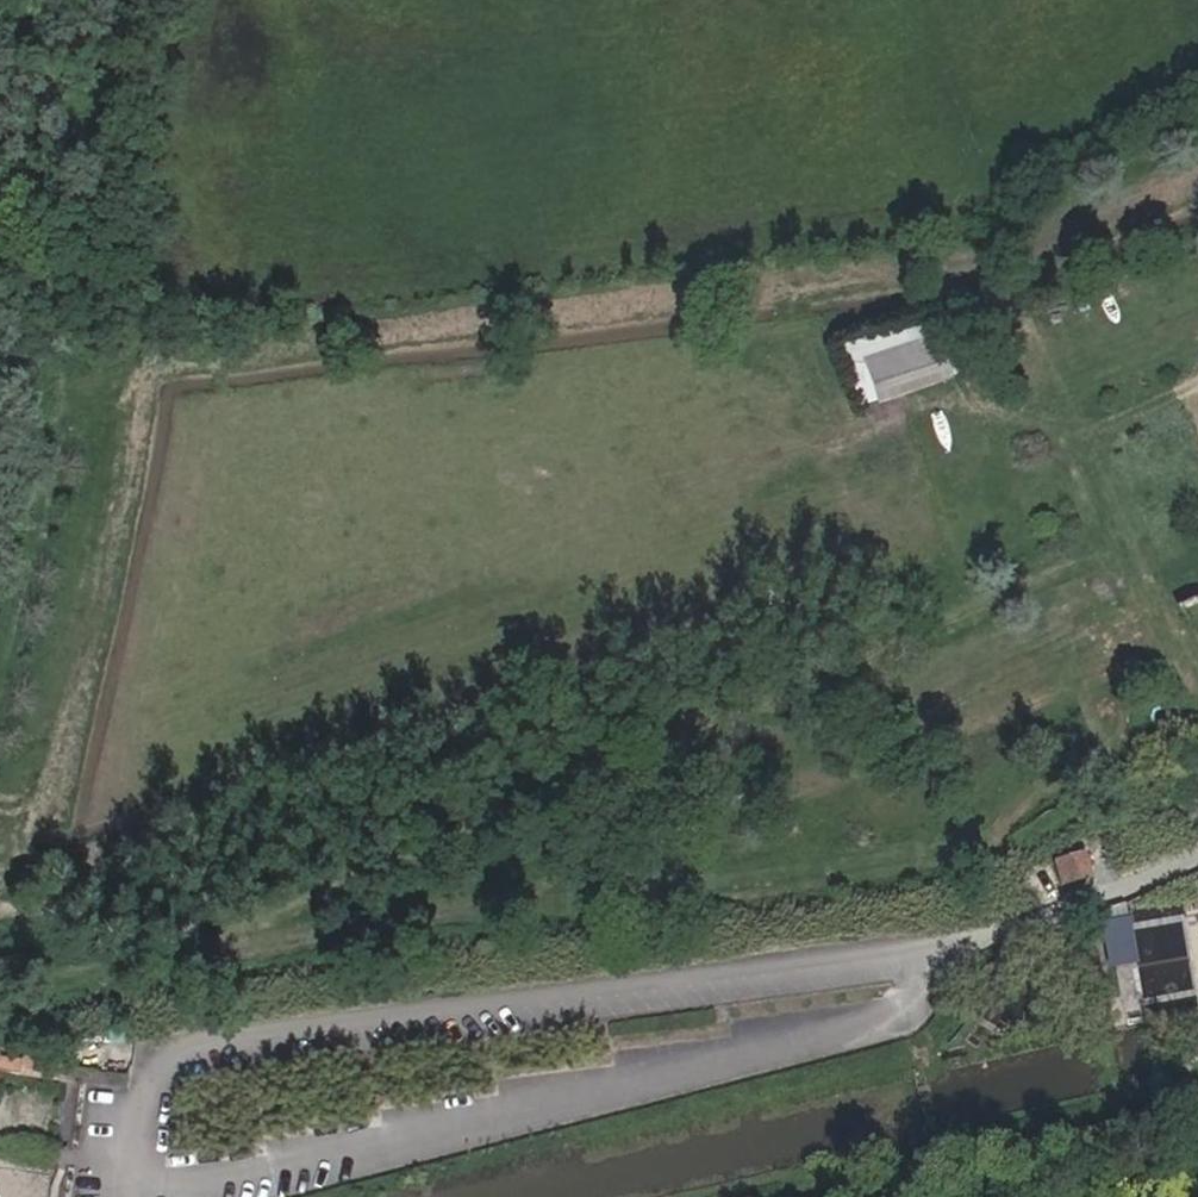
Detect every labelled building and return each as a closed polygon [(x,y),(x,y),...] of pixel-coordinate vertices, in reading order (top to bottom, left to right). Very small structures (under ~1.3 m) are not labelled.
[(864,402),(929,382),(914,334),(849,354),(864,402)] [(1062,882),(1096,875),(1090,846),(1055,854),(1062,882)]
